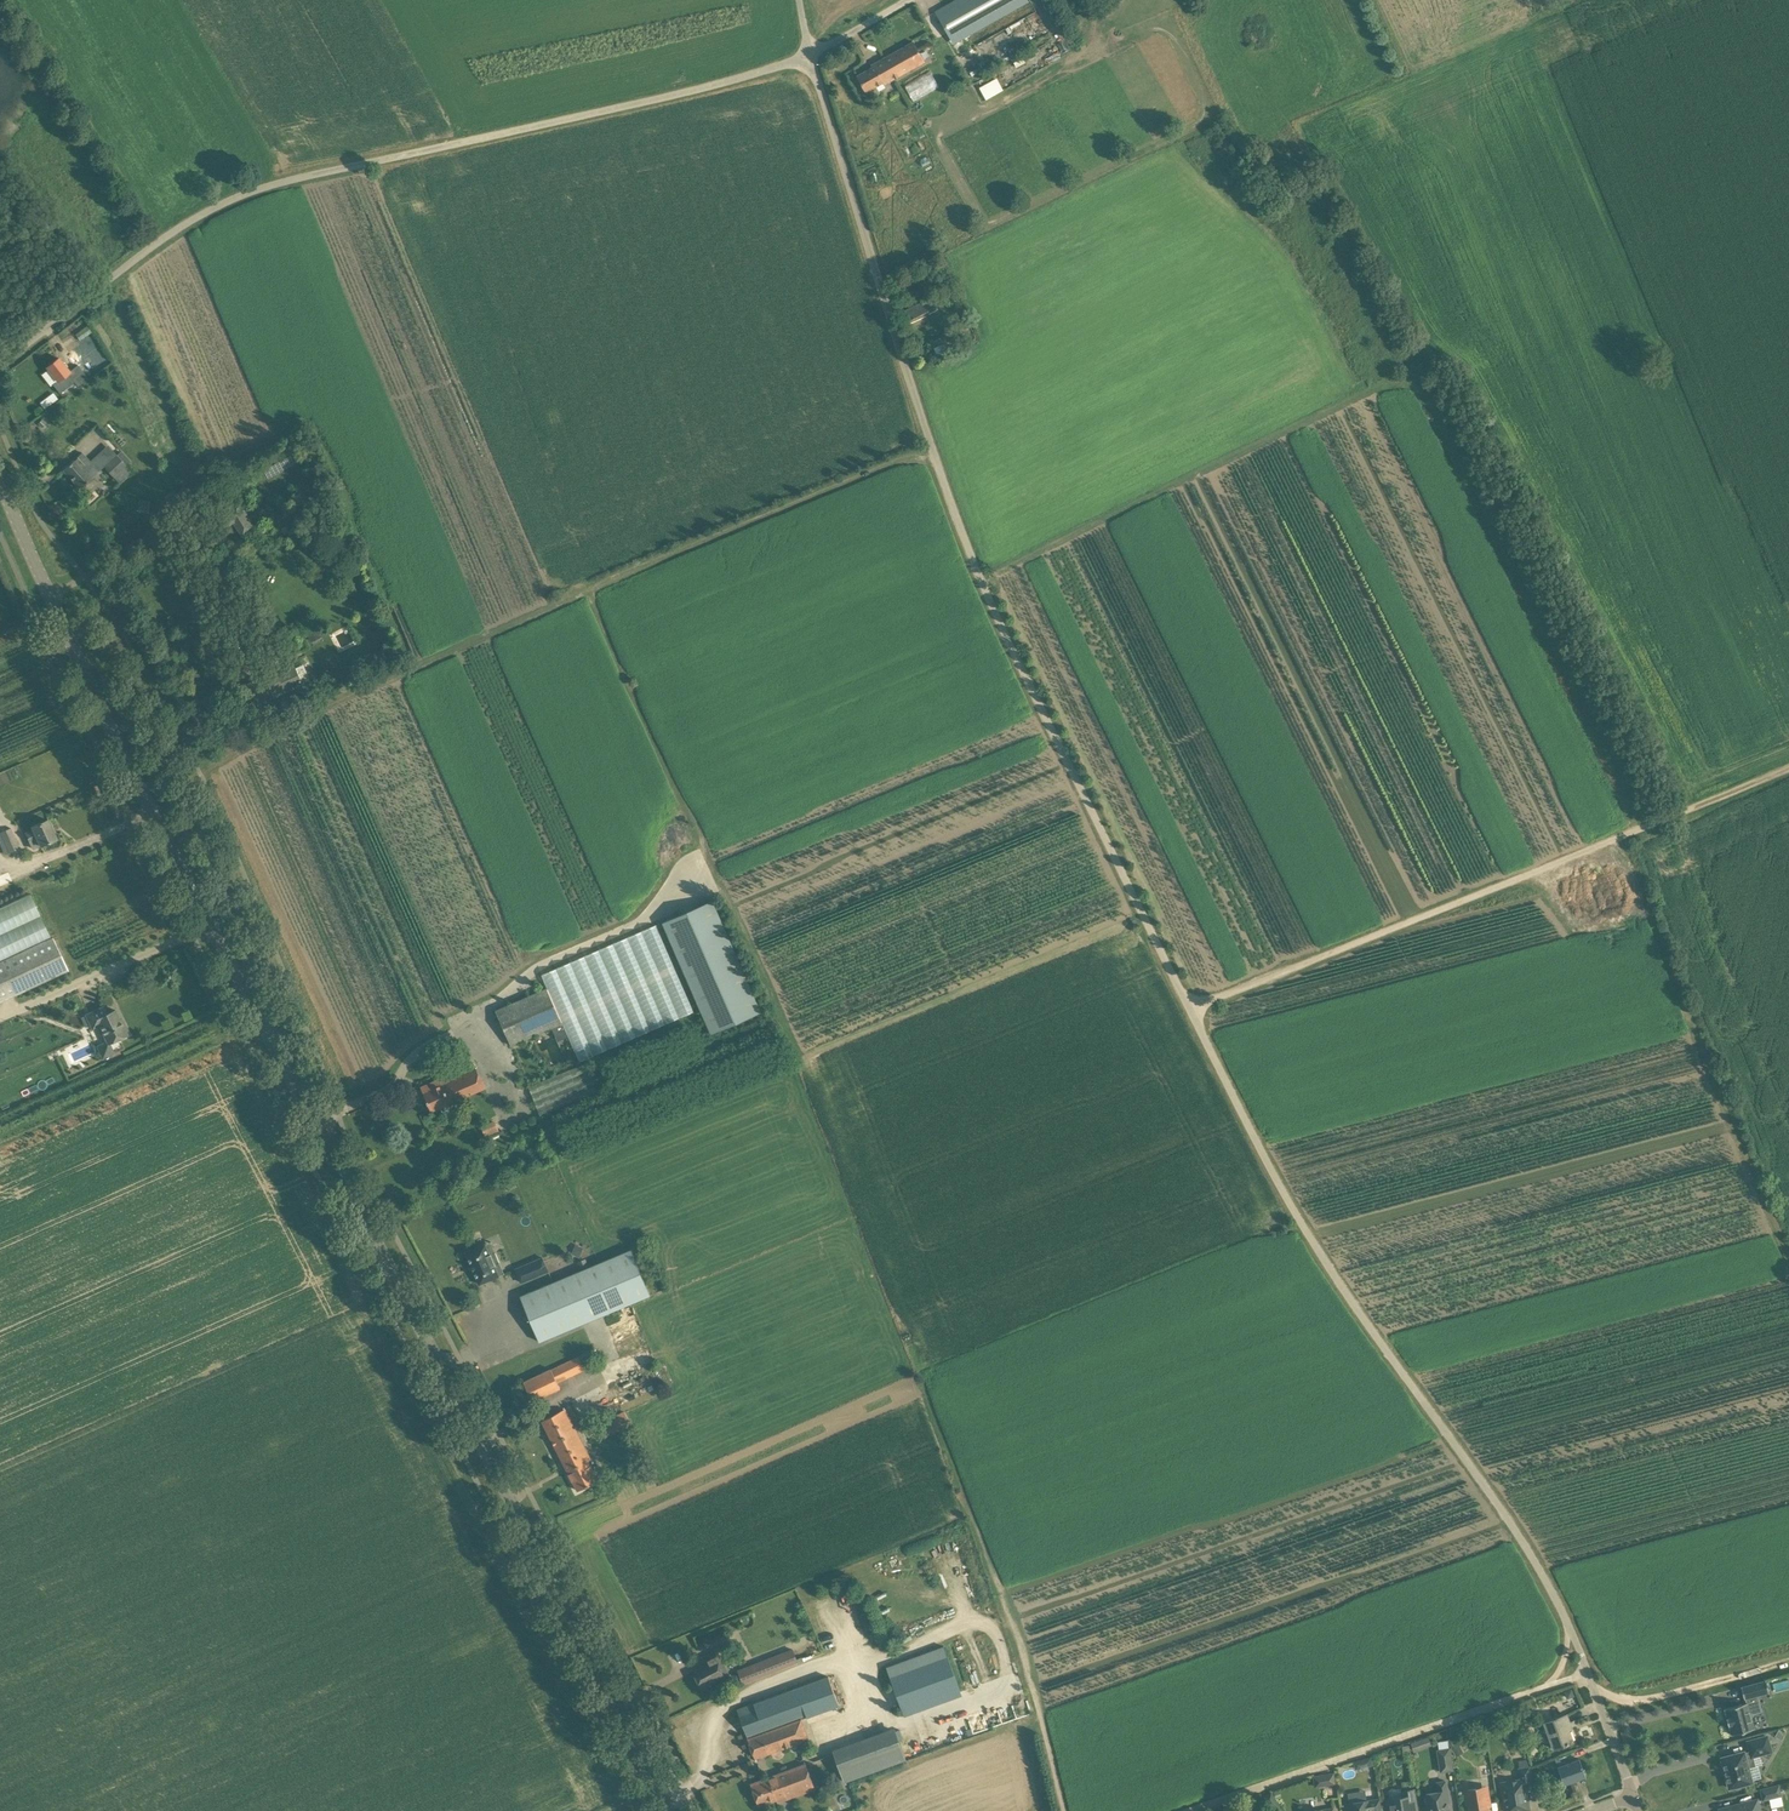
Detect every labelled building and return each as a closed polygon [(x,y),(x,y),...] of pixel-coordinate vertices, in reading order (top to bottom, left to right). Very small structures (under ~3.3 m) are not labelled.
[(935,11),(953,44),(1029,1),(1028,0),(955,0),(935,11)] [(914,42),(884,58),(895,78),(925,61),(914,42)] [(895,78),(884,58),(872,65),(873,67),(857,76),(866,92),(884,82),(885,83),(895,78)] [(906,83),(913,99),(940,87),(933,72),(906,83)] [(997,78),(980,88),(986,99),(1003,89),(997,78)] [(901,313),(908,328),(940,312),(933,297),(931,298),(901,313)] [(937,347),(940,354),(962,344),(959,337),(937,347)] [(57,381),(53,384),(59,392),(74,381),(78,386),(88,378),(78,365),(69,371),(59,358),(47,367),(57,381)] [(53,392),(39,402),(44,409),(58,398),(53,392)] [(42,428),(47,423),(42,419),(38,424),(42,428)] [(72,461),(63,469),(80,488),(81,487),(83,488),(84,489),(87,490),(90,490),(92,488),(94,486),(94,483),(94,481),(93,479),(91,477),(98,471),(104,466),(114,478),(128,465),(108,444),(89,461),(81,453),(72,461)] [(148,513),(150,500),(139,499),(138,512),(148,513)] [(240,501),(216,517),(225,529),(234,524),(243,537),(256,528),(247,515),(249,514),(240,501)] [(325,563),(336,568),(342,556),(331,551),(325,563)] [(317,625),(306,630),(312,642),(322,638),(317,625)] [(34,829),(26,833),(33,849),(56,838),(48,819),(32,826),(34,829)] [(2,839),(0,839),(7,854),(11,851),(11,850),(21,845),(12,825),(0,831),(0,834),(2,839)] [(49,935),(31,894),(0,909),(0,958),(49,935)] [(663,923),(710,1035),(762,1012),(715,900),(663,923)] [(547,987),(496,1010),(512,1044),(562,1021),(580,1061),(694,1011),(656,925),(542,975),(547,987)] [(0,961),(0,1001),(67,969),(52,937),(0,961)] [(86,1015),(80,1018),(84,1027),(90,1023),(94,1030),(101,1026),(109,1043),(129,1033),(124,1023),(122,1024),(115,1009),(107,1013),(103,1006),(86,1014),(86,1015)] [(421,1086),(432,1110),(484,1087),(476,1067),(438,1083),(437,1080),(421,1086)] [(482,1127),(486,1138),(500,1132),(495,1122),(482,1127)] [(495,1265),(500,1263),(496,1251),(490,1254),(485,1244),(466,1252),(480,1284),(499,1276),(495,1265)] [(651,1295),(631,1249),(521,1295),(540,1341),(651,1295)] [(548,1271),(543,1257),(516,1269),(522,1282),(548,1271)] [(578,1356),(524,1382),(533,1400),(560,1387),(558,1382),(585,1369),(578,1356)] [(587,1460),(591,1458),(565,1408),(542,1420),(578,1490),(598,1480),(587,1460)] [(600,1423),(607,1437),(633,1424),(627,1411),(600,1423)] [(873,1625),(867,1612),(861,1614),(866,1628),(873,1625)] [(693,1671),(702,1687),(724,1675),(721,1668),(725,1666),(717,1650),(703,1657),(706,1664),(693,1671)] [(947,1656),(891,1677),(904,1713),(961,1691),(947,1656)] [(765,1659),(747,1666),(753,1680),(771,1673),(765,1659)] [(808,1738),(802,1720),(838,1707),(827,1676),(737,1709),(755,1757),(808,1738)] [(1788,1687),(1788,1679),(1771,1685),(1773,1692),(1788,1687)] [(1746,1702),(1725,1708),(1727,1718),(1728,1724),(1729,1724),(1731,1734),(1754,1728),(1750,1714),(1753,1713),(1751,1703),(1760,1701),(1758,1695),(1769,1692),(1766,1680),(1741,1687),(1744,1698),(1745,1698),(1746,1702)] [(1566,1696),(1569,1698),(1575,1695),(1572,1688),(1564,1691),(1566,1696)] [(1501,1728),(1496,1714),(1485,1718),(1490,1732),(1501,1728)] [(1573,1741),(1567,1725),(1570,1723),(1567,1714),(1544,1722),(1554,1748),(1573,1741)] [(837,1747),(848,1780),(911,1759),(900,1726),(837,1747)] [(1779,1729),(1775,1736),(1781,1739),(1785,1733),(1779,1729)] [(1447,1740),(1453,1751),(1461,1747),(1455,1735),(1447,1740)] [(1744,1752),(1722,1758),(1729,1787),(1735,1786),(1736,1787),(1746,1785),(1746,1783),(1752,1781),(1748,1767),(1755,1765),(1752,1756),(1771,1751),(1767,1736),(1748,1741),(1750,1751),(1744,1753),(1744,1752)] [(1417,1740),(1410,1743),(1413,1751),(1421,1749),(1417,1740)] [(1436,1750),(1440,1772),(1453,1770),(1449,1747),(1439,1749),(1436,1750)] [(1370,1757),(1361,1759),(1363,1767),(1372,1764),(1370,1757)] [(1552,1768),(1555,1776),(1561,1774),(1565,1784),(1586,1777),(1579,1758),(1552,1768)] [(806,1764),(751,1784),(759,1805),(776,1799),(778,1802),(798,1795),(815,1789),(806,1764)] [(1507,1810),(1511,1810),(1529,1808),(1526,1793),(1538,1789),(1529,1767),(1518,1767),(1520,1780),(1502,1783),(1507,1810)] [(1336,1784),(1334,1772),(1313,1776),(1315,1787),(1336,1784)] [(1429,1810),(1448,1810),(1447,1803),(1449,1802),(1446,1780),(1437,1782),(1439,1791),(1426,1793),(1429,1810)] [(1779,1784),(1759,1789),(1762,1801),(1782,1796),(1779,1784)] [(1489,1799),(1487,1787),(1465,1790),(1467,1803),(1469,1803),(1471,1810),(1489,1810),(1487,1800),(1489,1799)] [(1387,1799),(1388,1810),(1391,1809),(1392,1810),(1411,1810),(1410,1806),(1417,1804),(1414,1789),(1401,1791),(1402,1796),(1387,1799)] [(1272,1810),(1283,1810),(1272,1792),(1264,1797),(1272,1810)] [(1350,1810),(1381,1810),(1379,1798),(1367,1800),(1348,1803),(1348,1804),(1350,1810)] [(1719,1809),(1720,1810),(1760,1810),(1757,1799),(1719,1809)]
